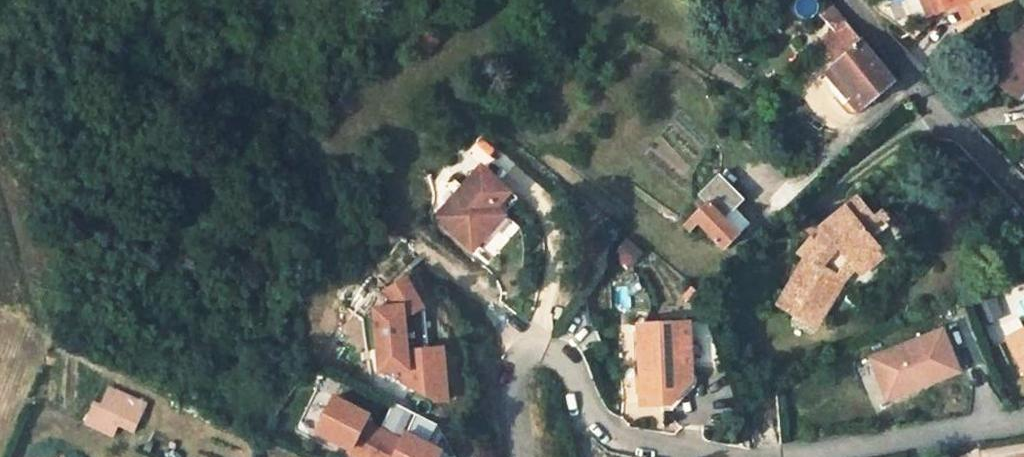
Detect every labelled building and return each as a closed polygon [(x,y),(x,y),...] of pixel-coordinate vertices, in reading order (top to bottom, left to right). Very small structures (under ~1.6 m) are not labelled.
[(817,16),(827,7),(822,0),(816,0),(809,6),(817,16)] [(941,23),(926,0),(917,0),(934,28),(941,23)] [(941,23),(952,17),(953,19),(967,10),(975,23),(1010,0),(926,0),(941,23)] [(805,27),(817,42),(838,21),(827,7),(817,16),(805,27)] [(834,63),(828,69),(851,94),(842,103),(853,115),(888,85),(838,21),(817,42),(834,63)] [(1022,98),(1023,96),(1023,31),(1021,29),(988,74),(1022,98)] [(836,108),(842,103),(851,94),(828,69),(819,77),(828,88),(823,94),(836,108)] [(514,188),(486,163),(439,214),(475,247),(498,223),(489,215),(500,204),(514,188)] [(722,229),(733,222),(739,217),(719,186),(696,201),(700,209),(677,224),(683,234),(697,226),(717,255),(734,246),(722,229)] [(777,310),(795,322),(800,315),(819,328),(856,272),(881,252),(871,239),(864,231),(875,222),(860,202),(823,231),(826,236),(815,247),(811,243),(800,258),(809,264),(777,310)] [(489,215),(498,223),(508,211),(500,204),(489,215)] [(742,241),(733,222),(722,229),(734,246),(742,241)] [(882,230),(875,222),(864,231),(871,239),(882,230)] [(631,270),(646,252),(629,237),(614,255),(631,270)] [(861,279),(887,259),(881,252),(856,272),(861,279)] [(400,305),(377,307),(383,369),(406,367),(407,382),(439,399),(449,398),(445,344),(431,346),(409,347),(406,317),(425,306),(409,277),(390,288),(400,305)] [(406,317),(409,347),(431,346),(427,305),(425,306),(406,317)] [(814,335),(819,328),(800,315),(795,322),(814,335)] [(685,372),(684,321),(640,323),(643,403),(671,403),(693,379),(685,372)] [(693,379),(691,321),(684,321),(685,372),(693,379)] [(941,327),(870,355),(885,393),(923,378),(925,383),(958,369),(941,327)] [(1007,338),(1023,370),(1023,329),(1007,338)] [(736,385),(688,385),(688,423),(736,424),(736,385)] [(148,408),(111,391),(98,418),(135,437),(148,408)] [(337,395),(319,430),(354,447),(350,453),(357,456),(372,456),(386,430),(367,421),(371,413),(337,395)] [(386,430),(372,456),(439,456),(443,449),(409,431),(404,440),(386,430)]
